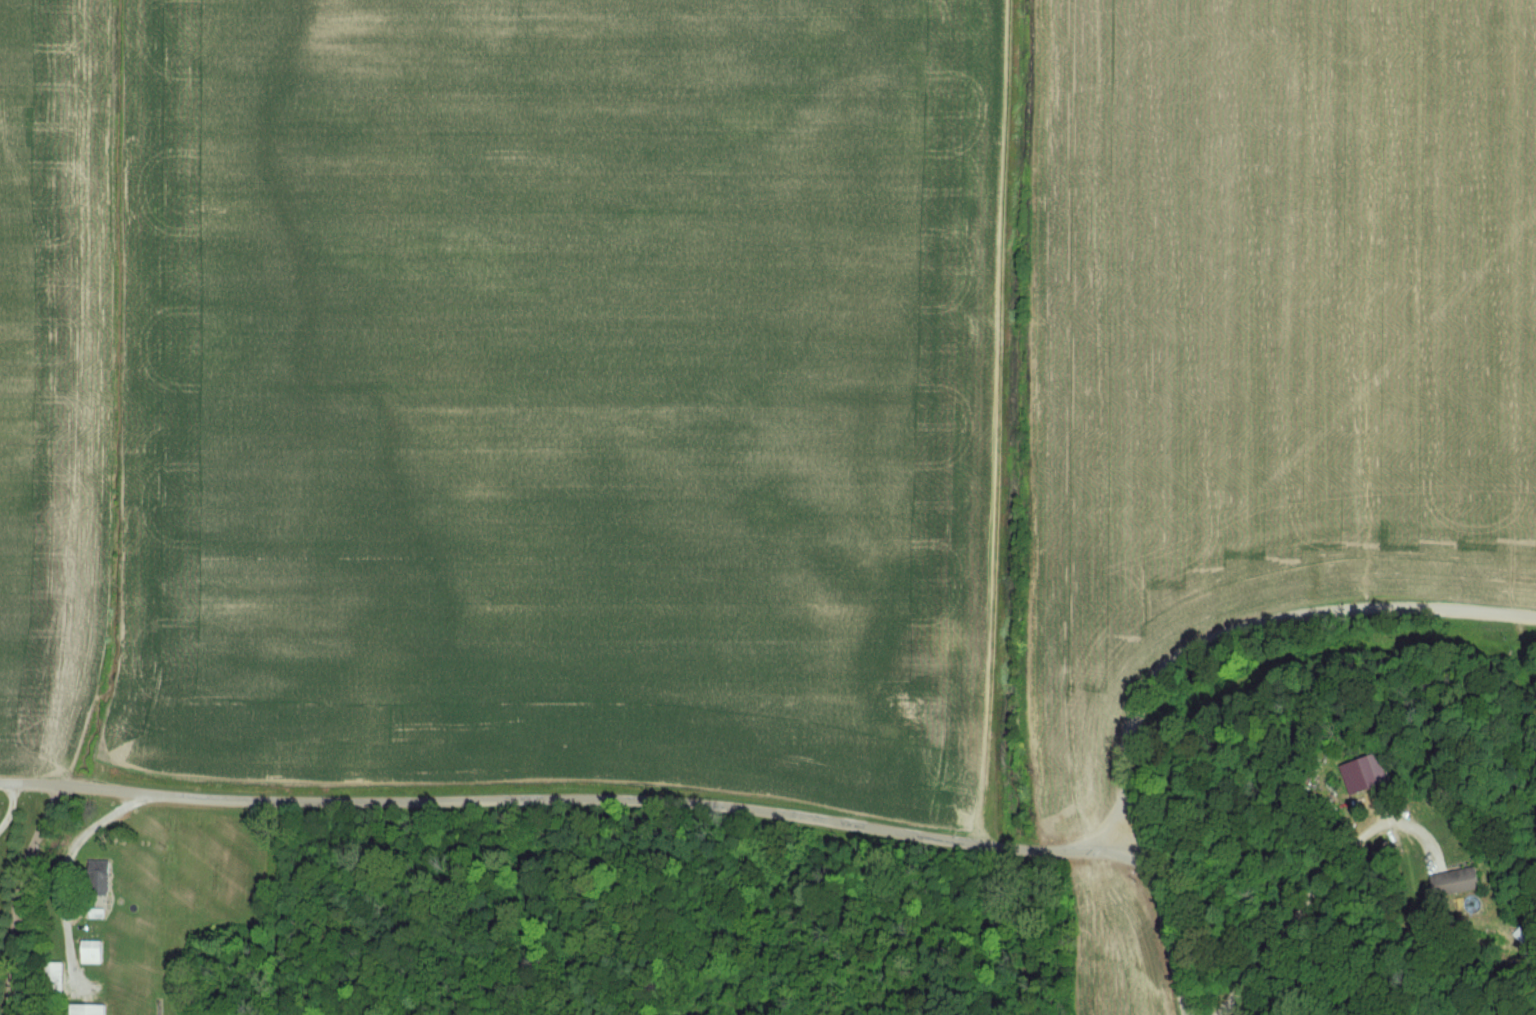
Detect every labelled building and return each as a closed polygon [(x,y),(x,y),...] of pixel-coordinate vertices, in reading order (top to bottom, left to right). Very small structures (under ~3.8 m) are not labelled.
[(110,897),(110,862),(91,862),(91,897),(110,897)] [(1434,876),(1438,898),(1483,889),(1479,867),(1434,876)] [(83,965),(104,965),(104,942),(83,942),(83,965)] [(47,997),(66,997),(66,963),(47,963),(47,997)] [(107,1006),(72,1005),(72,1014),(107,1014),(107,1006)]
